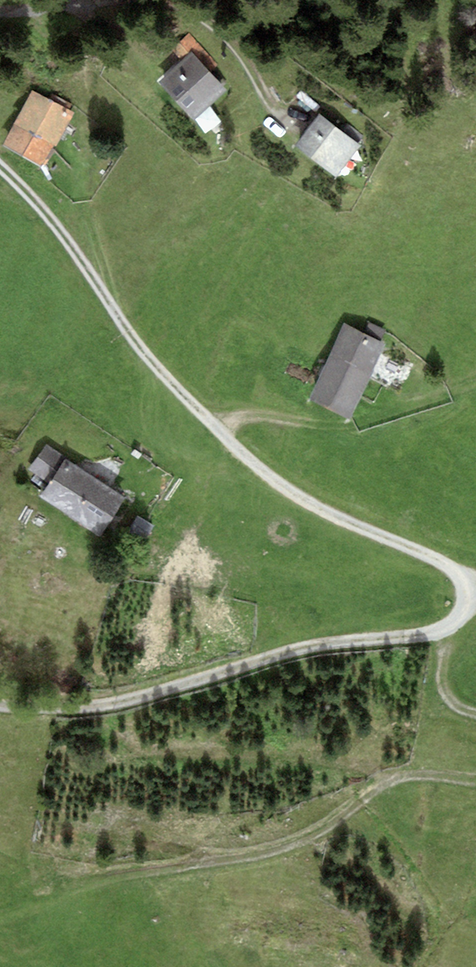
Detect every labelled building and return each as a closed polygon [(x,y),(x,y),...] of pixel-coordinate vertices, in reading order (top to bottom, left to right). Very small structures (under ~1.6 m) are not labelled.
[(227,90),(194,52),(157,85),(190,123),(227,90)] [(29,90),(0,142),(0,143),(39,165),(69,112),(29,90)] [(359,144),(315,114),(287,153),(332,184),(359,144)] [(381,345),(346,330),(315,397),(350,413),(381,345)] [(44,444),(28,468),(49,482),(65,458),(44,444)] [(125,494),(67,455),(65,458),(49,482),(40,495),(99,534),(125,494)]
